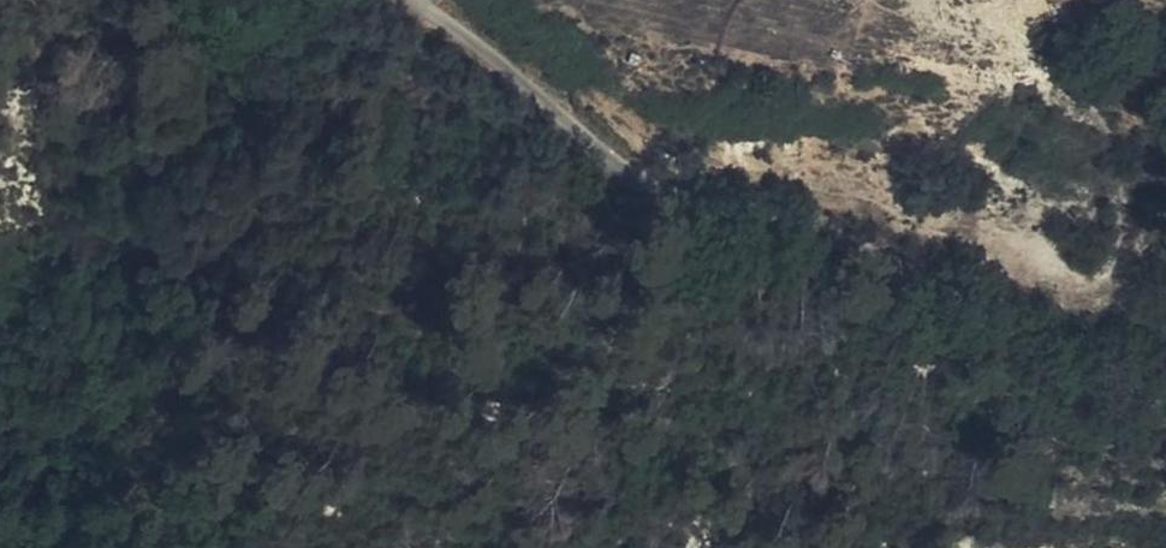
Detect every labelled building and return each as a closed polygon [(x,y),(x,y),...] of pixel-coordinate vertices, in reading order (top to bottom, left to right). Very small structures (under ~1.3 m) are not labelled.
[(1114,446),(1119,427),(1100,424),(1096,443),(1114,446)]
